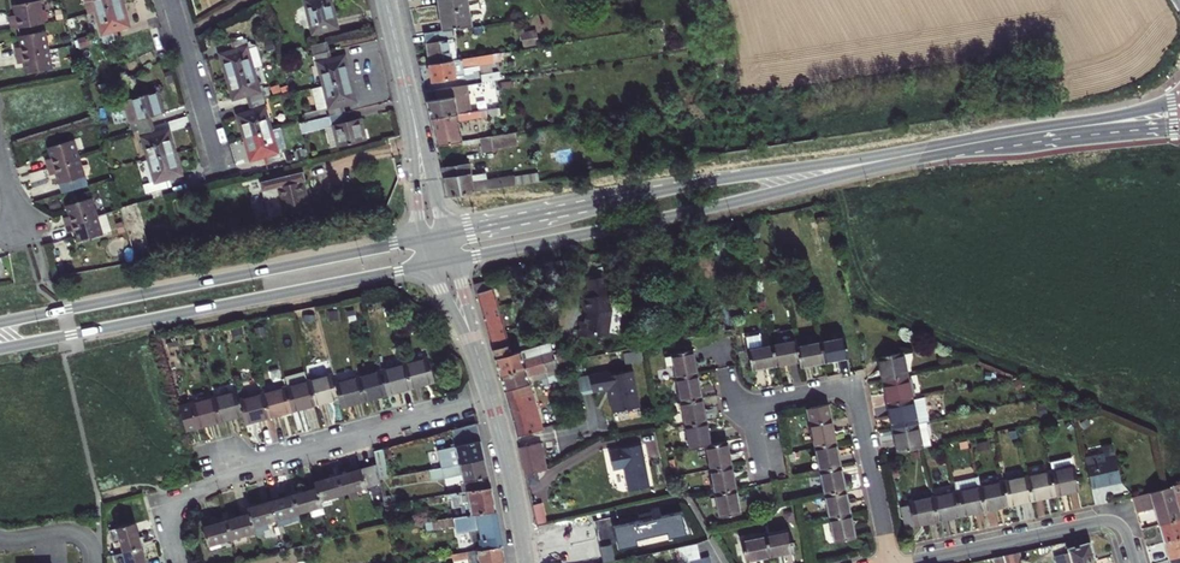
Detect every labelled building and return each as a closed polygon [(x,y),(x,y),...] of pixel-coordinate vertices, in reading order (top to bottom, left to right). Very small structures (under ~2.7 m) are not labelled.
[(91,15),(121,5),(120,0),(87,0),(91,15)] [(309,1),(318,33),(339,27),(335,11),(332,0),(311,0),(309,1)] [(441,14),(469,10),(467,0),(438,0),(440,10),(441,14)] [(121,5),(91,15),(100,44),(114,39),(111,29),(126,25),(121,5)] [(8,31),(8,34),(41,28),(37,6),(11,10),(14,23),(6,24),(8,31)] [(444,32),(453,30),(472,27),(469,10),(441,14),(443,28),(444,32)] [(444,32),(424,35),(425,41),(454,36),(453,30),(444,32)] [(523,47),(539,44),(536,30),(521,33),(523,47)] [(454,36),(425,41),(428,58),(430,66),(452,62),(449,46),(455,45),(454,36)] [(331,43),(329,37),(312,42),(315,53),(332,49),(331,43)] [(219,57),(224,75),(254,67),(246,38),(229,43),(232,53),(219,57)] [(12,58),(13,62),(46,55),(43,39),(17,43),(18,53),(12,54),(12,58)] [(315,53),(324,84),(352,76),(349,67),(346,58),(335,61),(332,49),(315,53)] [(49,74),(46,55),(13,62),(14,68),(14,70),(21,69),(22,78),(49,74)] [(452,62),(430,66),(432,79),(433,84),(469,78),(468,71),(494,66),(493,56),(452,62)] [(262,96),(254,67),(224,75),(230,96),(243,92),(246,101),(262,96)] [(481,77),(482,86),(498,84),(496,74),(481,77)] [(352,76),(324,84),(333,114),(349,110),(347,102),(358,99),(355,89),(352,76)] [(427,115),(429,122),(472,116),(467,89),(434,94),(436,103),(425,105),(427,115)] [(153,90),(125,99),(128,110),(119,113),(125,133),(134,130),(149,126),(146,116),(159,112),(153,90)] [(262,96),(246,101),(249,112),(236,115),(242,137),(272,129),(262,96)] [(125,99),(116,102),(119,113),(128,110),(125,99)] [(365,127),(362,116),(351,119),(349,110),(333,114),(342,146),(369,139),(365,127)] [(472,116),(429,122),(432,136),(435,148),(462,143),(459,128),(483,124),(481,114),(472,116)] [(134,130),(143,163),(171,155),(165,133),(152,137),(149,126),(134,130)] [(272,129),(242,137),(248,158),(261,155),(264,165),(281,161),(272,129)] [(516,135),(491,139),(493,150),(517,147),(516,135)] [(44,169),(45,172),(75,163),(70,147),(47,153),(50,162),(43,164),(44,169)] [(143,163),(138,164),(143,184),(138,186),(141,196),(166,189),(163,178),(176,174),(171,155),(143,163)] [(80,182),(75,163),(45,172),(47,178),(48,182),(55,180),(61,200),(81,193),(78,183),(80,182)] [(442,175),(447,196),(503,188),(502,180),(470,184),(467,168),(441,172),(442,175)] [(517,185),(539,181),(537,172),(515,176),(517,185)] [(306,211),(298,184),(304,183),(303,179),(301,174),(258,185),(267,221),(306,211)] [(513,179),(502,180),(503,188),(514,186),(513,179)] [(61,222),(63,229),(93,221),(89,205),(65,211),(66,216),(68,220),(61,222)] [(98,240),(93,221),(63,229),(65,234),(66,238),(72,236),(75,246),(98,240)] [(560,349),(558,342),(529,348),(516,351),(498,275),(480,279),(484,293),(492,325),(503,372),(559,358),(559,361),(562,361),(560,349)] [(581,320),(579,334),(593,337),(594,332),(607,334),(609,332),(612,316),(611,316),(612,305),(610,293),(611,293),(608,276),(598,278),(588,280),(592,297),(583,298),(586,310),(585,314),(586,314),(586,321),(581,320)] [(748,335),(750,346),(754,368),(778,363),(774,342),(772,331),(748,335)] [(849,334),(825,338),(829,359),(853,354),(849,334)] [(800,342),(799,337),(774,342),(778,363),(803,359),(800,342)] [(804,364),(829,359),(825,338),(800,342),(803,359),(804,364)] [(646,358),(644,349),(628,352),(630,361),(646,358)] [(679,366),(681,377),(704,373),(701,350),(677,354),(677,357),(679,366)] [(438,376),(430,351),(406,358),(413,383),(438,376)] [(887,382),(908,378),(903,355),(883,359),(887,382)] [(679,366),(677,357),(670,359),(671,367),(679,366)] [(413,383),(406,358),(382,365),(390,390),(413,383)] [(503,372),(510,399),(523,396),(523,395),(538,391),(535,377),(564,371),(562,361),(559,361),(559,358),(503,372)] [(382,365),(359,371),(367,396),(390,390),(382,365)] [(613,369),(593,373),(596,390),(612,387),(615,404),(616,410),(643,405),(636,369),(614,373),(613,369)] [(340,394),(335,378),(332,370),(310,376),(318,401),(340,394)] [(367,396),(359,371),(335,378),(340,394),(342,403),(367,396)] [(704,373),(681,377),(685,402),(709,398),(704,373)] [(318,401),(310,376),(288,382),(294,408),(318,401)] [(892,404),(912,400),(908,378),(887,382),(892,404)] [(294,408),(288,382),(263,389),(270,415),(294,408)] [(245,412),(240,396),(239,388),(216,394),(223,419),(245,412)] [(270,415),(263,389),(240,396),(245,412),(247,422),(270,415)] [(523,396),(510,399),(513,410),(519,435),(545,429),(536,391),(523,395),(523,396)] [(216,394),(180,405),(186,429),(223,419),(216,394)] [(912,400),(892,404),(897,429),(927,423),(929,422),(924,397),(912,400)] [(685,402),(688,426),(712,421),(709,398),(685,402)] [(566,399),(558,401),(562,412),(569,410),(566,399)] [(811,407),(819,448),(837,445),(833,422),(830,403),(811,407)] [(485,446),(481,419),(453,426),(458,443),(439,448),(444,466),(487,454),(485,446)] [(688,426),(692,451),(706,449),(717,447),(712,421),(688,426)] [(897,429),(902,453),(921,449),(932,447),(927,423),(897,429)] [(527,473),(548,469),(542,441),(522,446),(527,473)] [(1103,450),(1084,454),(1091,487),(1120,480),(1112,444),(1102,446),(1103,450)] [(610,461),(613,471),(624,469),(629,491),(651,487),(643,445),(609,451),(610,461)] [(729,445),(717,447),(706,449),(711,474),(733,470),(729,445)] [(837,445),(819,448),(821,457),(814,458),(817,472),(823,471),(841,467),(837,445)] [(385,446),(375,448),(378,463),(380,479),(391,476),(385,446)] [(462,475),(464,484),(449,486),(450,494),(466,492),(493,488),(491,478),(487,454),(444,466),(433,468),(435,480),(462,475)] [(1070,455),(1047,460),(1049,469),(1054,494),(1078,489),(1070,455)] [(378,463),(340,473),(345,494),(367,489),(366,483),(380,479),(378,463)] [(841,467),(823,471),(828,495),(846,491),(841,467)] [(1054,494),(1049,469),(1026,473),(1031,498),(1054,494)] [(733,470),(711,474),(715,495),(736,491),(733,470)] [(345,494),(340,473),(315,479),(318,488),(321,500),(345,494)] [(1008,503),(1031,498),(1026,473),(1002,478),(1008,503)] [(984,508),(979,483),(977,474),(953,479),(955,488),(960,513),(984,508)] [(984,508),(1008,503),(1002,478),(979,483),(984,508)] [(1163,525),(1179,520),(1179,487),(1176,489),(1133,499),(1138,514),(1159,508),(1163,525)] [(318,488),(297,493),(302,515),(324,510),(321,500),(318,488)] [(466,492),(470,512),(497,507),(496,503),(495,499),(493,488),(466,492)] [(960,513),(955,488),(930,493),(935,518),(960,513)] [(736,491),(715,495),(719,519),(740,515),(736,491)] [(846,491),(828,495),(832,518),(850,514),(846,491)] [(297,493),(273,499),(279,520),(302,515),(297,493)] [(935,518),(930,493),(911,497),(916,522),(935,518)] [(273,499),(250,505),(253,514),(256,526),(279,520),(273,499)] [(673,507),(681,542),(691,540),(697,539),(689,503),(673,507)] [(544,506),(534,509),(538,525),(547,523),(544,506)] [(497,507),(470,512),(434,519),(435,530),(457,526),(457,527),(471,524),(473,531),(474,540),(479,539),(481,549),(502,545),(497,507)] [(253,514),(229,520),(234,538),(258,532),(256,526),(253,514)] [(850,514),(832,518),(836,540),(854,536),(850,514)] [(625,524),(632,553),(663,547),(657,517),(625,524)] [(234,538),(229,520),(208,525),(213,543),(234,538)] [(1163,525),(1168,542),(1179,539),(1179,520),(1163,525)] [(139,523),(120,528),(126,552),(145,546),(139,523)] [(471,524),(457,527),(458,533),(473,531),(471,524)] [(118,554),(126,552),(120,528),(112,530),(118,554)] [(792,531),(769,534),(773,555),(796,551),(792,531)] [(750,558),(773,555),(769,534),(746,537),(750,558)] [(1064,541),(1070,562),(1087,562),(1092,562),(1085,537),(1064,541)] [(683,559),(690,558),(701,556),(697,539),(691,540),(681,542),(680,543),(683,559)] [(1168,542),(1173,560),(1179,558),(1179,539),(1168,542)] [(502,545),(481,549),(475,550),(477,562),(505,562),(502,545)] [(145,546),(126,552),(118,554),(120,562),(149,562),(145,546)] [(1005,554),(1007,562),(1025,562),(1021,551),(1005,554)] [(711,554),(701,556),(690,558),(692,562),(713,562),(711,554)] [(995,556),(997,562),(1007,562),(1005,554),(995,556)]
